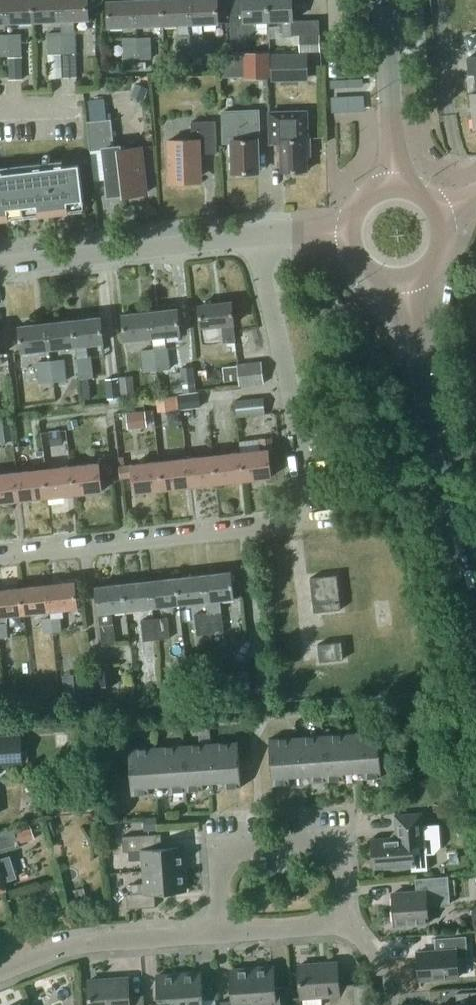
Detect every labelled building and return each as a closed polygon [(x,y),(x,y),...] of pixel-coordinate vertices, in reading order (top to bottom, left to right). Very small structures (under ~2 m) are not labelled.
[(7,22),(34,21),(34,0),(6,0),(7,22)] [(34,21),(62,20),(61,0),(34,0),(34,21)] [(62,20),(62,33),(76,33),(75,20),(89,19),(88,0),(61,0),(62,20)] [(137,25),(136,0),(108,0),(109,26),(137,25)] [(164,24),(163,0),(136,0),(137,25),(164,24)] [(164,24),(191,23),(190,0),(163,0),(164,24)] [(191,23),(218,23),(218,0),(190,0),(191,23)] [(254,36),(256,36),(255,20),(267,19),(267,0),(244,0),(245,20),(232,21),(233,43),(247,43),(247,36),(254,36)] [(267,19),(281,19),(282,35),(292,34),(291,19),(293,19),(293,0),(267,0),(267,19)] [(76,33),(62,33),(63,53),(77,53),(77,32),(76,33)] [(50,54),(63,53),(62,33),(49,34),(50,54)] [(180,57),(192,56),(191,34),(179,35),(180,57)] [(205,34),(191,34),(192,56),(206,56),(205,34)] [(319,34),(299,35),(299,51),(319,50),(319,34)] [(9,55),(8,35),(0,35),(0,56),(9,55)] [(21,35),(8,35),(9,55),(22,55),(21,35)] [(125,59),(138,58),(137,36),(124,37),(125,59)] [(151,36),(137,36),(138,58),(151,58),(151,36)] [(266,52),(246,53),(247,76),(267,76),(266,52)] [(308,53),(271,54),(272,78),(308,78),(308,53)] [(61,55),(50,56),(51,78),(63,77),(61,55)] [(78,77),(77,55),(64,55),(65,77),(78,77)] [(468,57),(469,73),(475,72),(475,79),(475,56),(468,57)] [(21,57),(10,58),(11,80),(22,79),(21,57)] [(143,100),(149,88),(136,83),(131,95),(143,100)] [(335,105),(367,104),(366,89),(334,89),(335,105)] [(124,195),(147,193),(141,146),(120,149),(120,146),(115,147),(112,118),(107,119),(105,99),(89,100),(91,120),(87,121),(91,150),(104,149),(110,194),(124,193),(124,195)] [(259,110),(223,111),(224,143),(225,143),(225,142),(233,141),(234,172),(259,171),(258,140),(260,140),(259,110)] [(281,138),(282,170),(307,170),(307,155),(310,155),(310,137),(308,137),(307,110),(270,111),(270,134),(283,134),(283,138),(281,138)] [(217,152),(216,119),(191,121),(192,139),(168,140),(169,163),(172,163),(173,178),(175,178),(176,182),(192,181),(192,178),(199,177),(198,153),(217,152)] [(80,164),(0,173),(0,218),(84,208),(80,164)] [(199,305),(202,327),(223,324),(226,340),(236,339),(234,323),(235,322),(232,301),(199,305)] [(178,307),(150,310),(153,336),(154,347),(166,346),(165,335),(180,333),(178,307)] [(126,339),(153,336),(150,310),(123,313),(126,339)] [(101,316),(74,319),(77,345),(78,356),(89,355),(88,344),(104,342),(101,316)] [(74,319),(47,322),(50,348),(77,345),(74,319)] [(23,351),(50,348),(47,322),(19,325),(23,351)] [(166,346),(154,347),(157,367),(170,366),(168,346),(166,346)] [(146,368),(157,367),(154,347),(144,349),(146,368)] [(78,356),(81,377),(94,375),(91,354),(78,356)] [(64,358),(51,360),(54,380),(66,379),(64,358)] [(54,380),(51,360),(37,361),(40,381),(54,380)] [(265,383),(262,360),(237,363),(240,386),(265,383)] [(194,389),(192,365),(180,366),(182,390),(194,389)] [(136,396),(134,375),(119,377),(122,397),(136,396)] [(106,379),(108,398),(121,397),(119,377),(106,379)] [(202,407),(200,391),(179,394),(181,409),(202,407)] [(179,394),(158,396),(159,410),(180,408),(179,394)] [(265,414),(264,397),(235,400),(237,417),(265,414)] [(145,411),(127,413),(129,428),(147,425),(145,411)] [(67,418),(69,435),(80,433),(78,416),(67,418)] [(11,418),(0,419),(0,441),(13,440),(11,418)] [(63,445),(61,429),(48,431),(50,447),(63,445)] [(261,440),(262,449),(254,450),(242,451),(245,479),(271,476),(269,453),(273,453),(271,439),(261,440)] [(215,454),(218,482),(245,479),(242,451),(215,454)] [(188,457),(191,485),(218,482),(215,454),(188,457)] [(191,485),(188,457),(161,460),(164,488),(191,485)] [(164,488),(161,460),(133,464),(133,465),(120,466),(121,476),(134,475),(136,492),(164,488)] [(99,463),(73,466),(76,493),(102,490),(101,474),(113,473),(112,462),(99,464),(99,463)] [(73,466),(45,469),(48,496),(76,493),(73,466)] [(21,499),(48,496),(45,469),(18,471),(21,499)] [(21,499),(18,471),(0,473),(0,501),(21,499)] [(211,633),(224,631),(222,611),(220,598),(234,597),(231,571),(206,574),(209,600),(206,600),(208,613),(208,612),(211,633)] [(206,574),(180,577),(183,603),(206,600),(209,600),(206,574)] [(314,611),(341,608),(338,574),(311,576),(314,611)] [(180,577),(155,580),(158,605),(183,603),(180,577)] [(155,580),(130,583),(133,608),(158,605),(155,580)] [(50,610),(51,617),(52,630),(61,629),(60,619),(65,618),(64,608),(78,607),(75,581),(47,584),(50,610)] [(97,586),(102,632),(104,645),(117,643),(115,623),(113,611),(133,608),(130,583),(97,586)] [(47,584),(21,587),(24,613),(50,610),(47,584)] [(0,589),(0,615),(24,613),(21,587),(0,589)] [(211,633),(208,612),(208,613),(195,614),(196,632),(197,635),(211,633)] [(44,631),(52,630),(51,617),(43,618),(44,631)] [(166,617),(153,619),(156,639),(168,638),(167,632),(166,617)] [(156,639),(153,619),(142,621),(143,632),(143,641),(156,639)] [(9,636),(8,622),(0,623),(0,637),(9,636)] [(318,642),(320,660),(344,658),(342,640),(318,642)] [(114,685),(112,662),(97,664),(99,687),(114,685)] [(92,671),(75,673),(77,699),(95,697),(92,671)] [(186,705),(185,695),(164,696),(165,707),(186,705)] [(382,777),(379,730),(324,734),(328,780),(382,777)] [(270,738),(273,784),(328,780),(324,734),(270,738)] [(0,737),(0,761),(22,760),(21,736),(0,737)] [(242,787),(239,740),(184,744),(187,791),(242,787)] [(187,791),(184,744),(130,748),(133,794),(187,791)] [(48,775),(45,765),(35,769),(38,778),(48,775)] [(373,838),(375,868),(413,866),(414,869),(412,869),(412,870),(428,869),(428,868),(426,868),(425,852),(430,852),(434,852),(440,845),(438,825),(440,825),(440,824),(423,825),(422,812),(395,815),(397,836),(373,838)] [(144,817),(144,830),(158,830),(157,816),(144,817)] [(16,832),(14,826),(0,831),(0,850),(20,844),(19,843),(35,838),(32,827),(16,832)] [(185,868),(183,846),(153,848),(152,834),(123,835),(124,851),(129,851),(130,860),(144,859),(145,871),(185,868)] [(6,888),(4,880),(17,876),(10,856),(0,859),(0,890),(6,888)] [(156,906),(155,892),(186,890),(185,868),(145,871),(146,883),(131,883),(132,893),(127,893),(128,908),(156,906)] [(427,904),(450,903),(448,876),(420,878),(421,891),(393,893),(395,925),(428,922),(427,904)] [(457,958),(468,957),(467,935),(435,938),(436,950),(418,952),(420,979),(459,977),(457,958)] [(354,987),(340,988),(337,962),(299,965),(302,998),(303,997),(304,1004),(323,1004),(322,996),(331,995),(332,1004),(356,1004),(354,987)] [(254,967),(253,968),(254,987),(255,1004),(287,1004),(286,990),(276,991),(274,966),(254,967)] [(254,987),(253,968),(230,970),(233,1001),(221,1002),(221,1004),(255,1004),(254,987)] [(180,973),(182,1004),(203,1004),(201,972),(180,973)] [(180,973),(157,975),(159,1004),(148,1004),(182,1004),(180,973)] [(145,999),(130,1000),(128,977),(114,978),(114,980),(89,982),(91,1004),(145,1004),(145,999)] [(457,992),(458,1004),(454,1004),(475,1004),(475,991),(457,992)]
